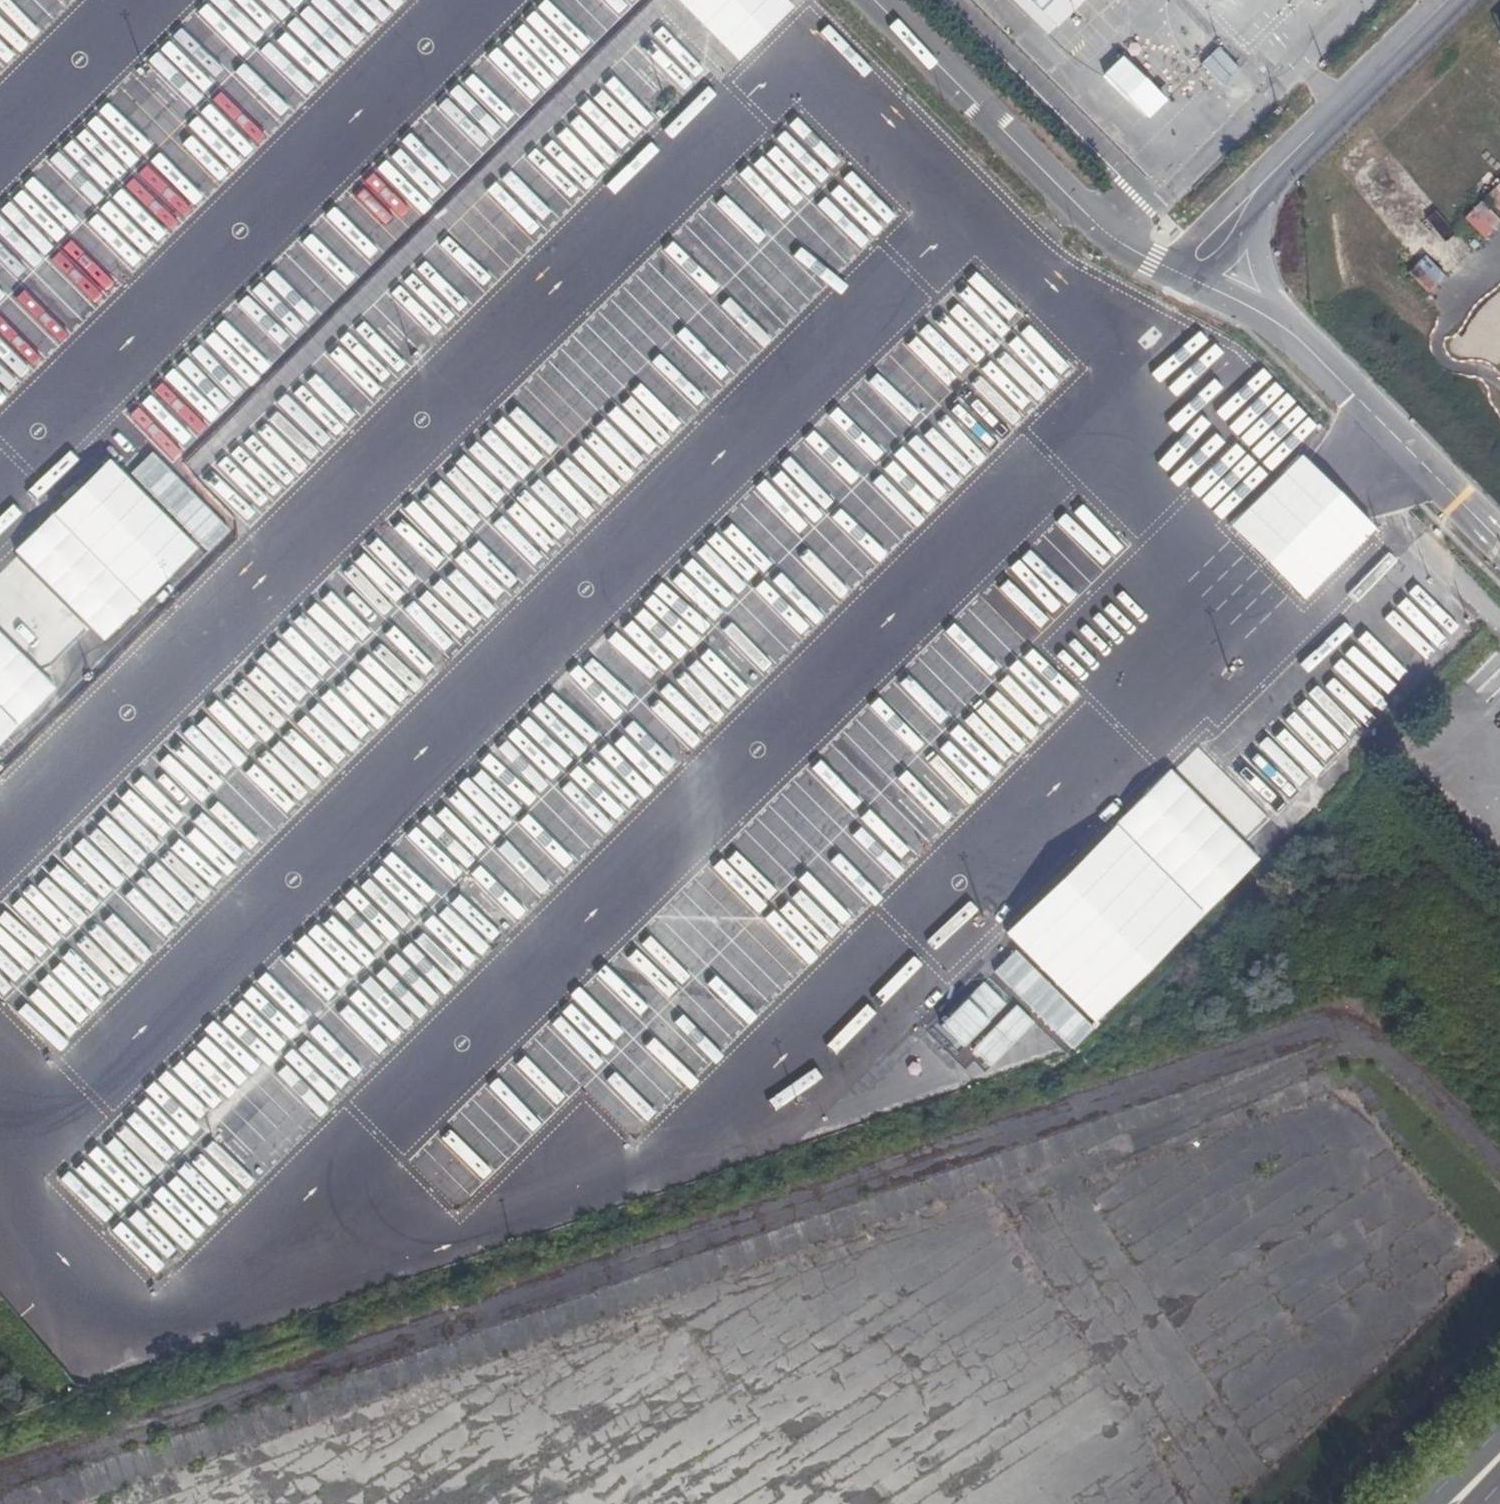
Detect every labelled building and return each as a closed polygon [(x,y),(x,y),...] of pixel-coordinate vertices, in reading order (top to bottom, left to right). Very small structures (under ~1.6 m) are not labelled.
[(1020,29),(1056,68),(1102,25),(1092,15),(1085,22),(1065,0),(1052,0),(1020,29)] [(1462,218),(1483,239),(1499,222),(1499,179),(1462,218)] [(1430,293),(1445,275),(1422,256),(1407,273),(1430,293)]
